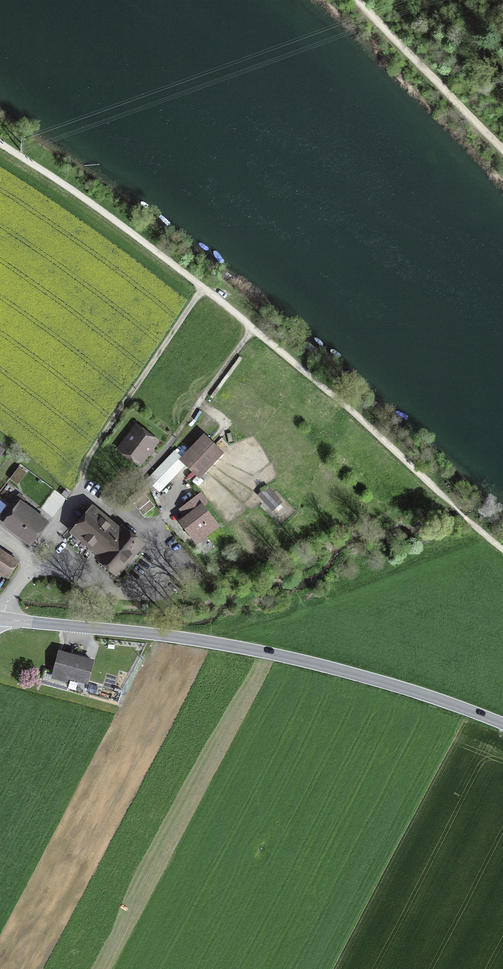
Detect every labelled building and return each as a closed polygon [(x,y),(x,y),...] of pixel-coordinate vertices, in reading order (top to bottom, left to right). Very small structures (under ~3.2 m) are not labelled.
[(154,443),(137,429),(120,450),(137,464),(154,443)] [(205,441),(183,463),(175,455),(150,479),(160,489),(186,463),(197,475),(218,454),(205,441)] [(65,490),(62,495),(66,499),(70,494),(65,490)] [(266,491),(258,498),(270,512),(279,505),(266,491)] [(29,539),(43,521),(16,500),(2,518),(29,539)] [(187,521),(182,525),(195,542),(218,526),(198,500),(181,513),(187,521)] [(114,531),(92,512),(76,531),(103,554),(101,557),(117,570),(120,567),(125,571),(139,555),(134,550),(137,547),(116,528),(114,531)] [(4,554),(0,559),(0,572),(8,578),(17,564),(4,554)] [(92,663),(64,656),(59,677),(87,684),(92,663)]
